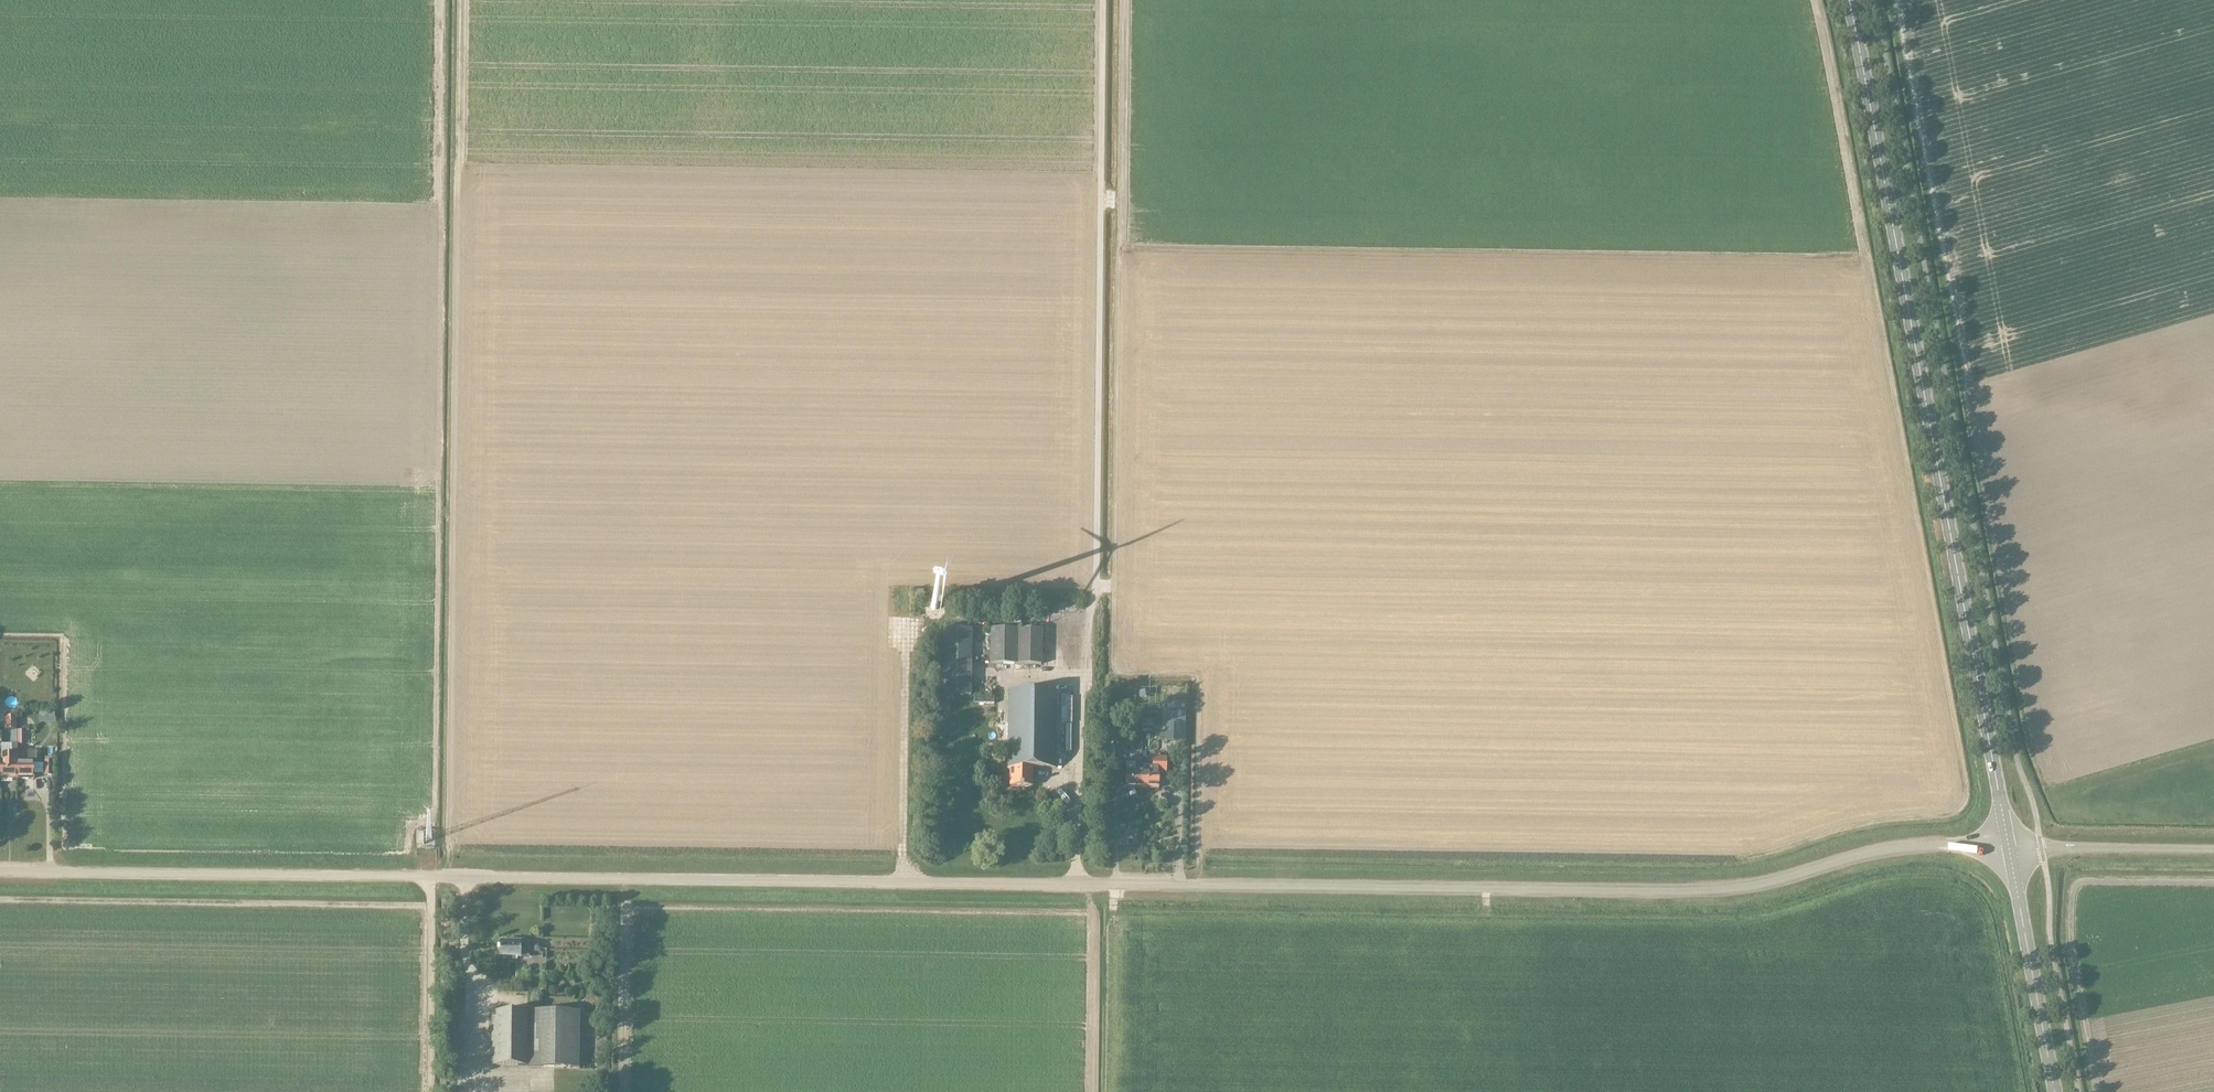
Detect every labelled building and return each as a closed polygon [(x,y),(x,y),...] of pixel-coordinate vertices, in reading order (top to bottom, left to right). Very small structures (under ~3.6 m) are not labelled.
[(933,611),(935,612),(937,611),(939,610),(940,608),(940,606),(940,604),(939,602),(937,601),(935,601),(933,601),(931,603),(930,604),(929,606),(930,608),(931,610),(933,611)] [(970,695),(971,629),(944,628),(942,694),(970,695)] [(1041,664),(1042,629),(990,628),(990,664),(1041,664)] [(1055,768),(1056,691),(1009,691),(1008,770),(1011,770),(1010,787),(1032,787),(1032,768),(1055,768)] [(5,717),(5,730),(16,730),(16,716),(5,717)] [(1166,724),(1166,741),(1179,741),(1180,724),(1166,724)] [(1114,730),(1113,746),(1129,747),(1130,731),(1114,730)] [(1,753),(1,778),(17,779),(17,762),(17,744),(11,744),(11,753),(1,753)] [(17,779),(33,779),(33,762),(37,762),(37,751),(27,751),(27,762),(17,762),(17,779)] [(1141,788),(1142,765),(1142,757),(1136,757),(1136,765),(1136,771),(1134,771),(1134,763),(1127,763),(1127,771),(1125,771),(1125,788),(1141,788)] [(1142,765),(1141,788),(1158,789),(1158,774),(1166,774),(1166,757),(1152,757),(1152,765),(1142,765)] [(44,761),(44,775),(53,775),(53,761),(44,761)] [(528,953),(528,942),(521,942),(500,942),(500,957),(521,957),(521,953),(528,953)] [(579,1013),(530,1012),(492,1012),(491,1065),(579,1066),(579,1013)]
